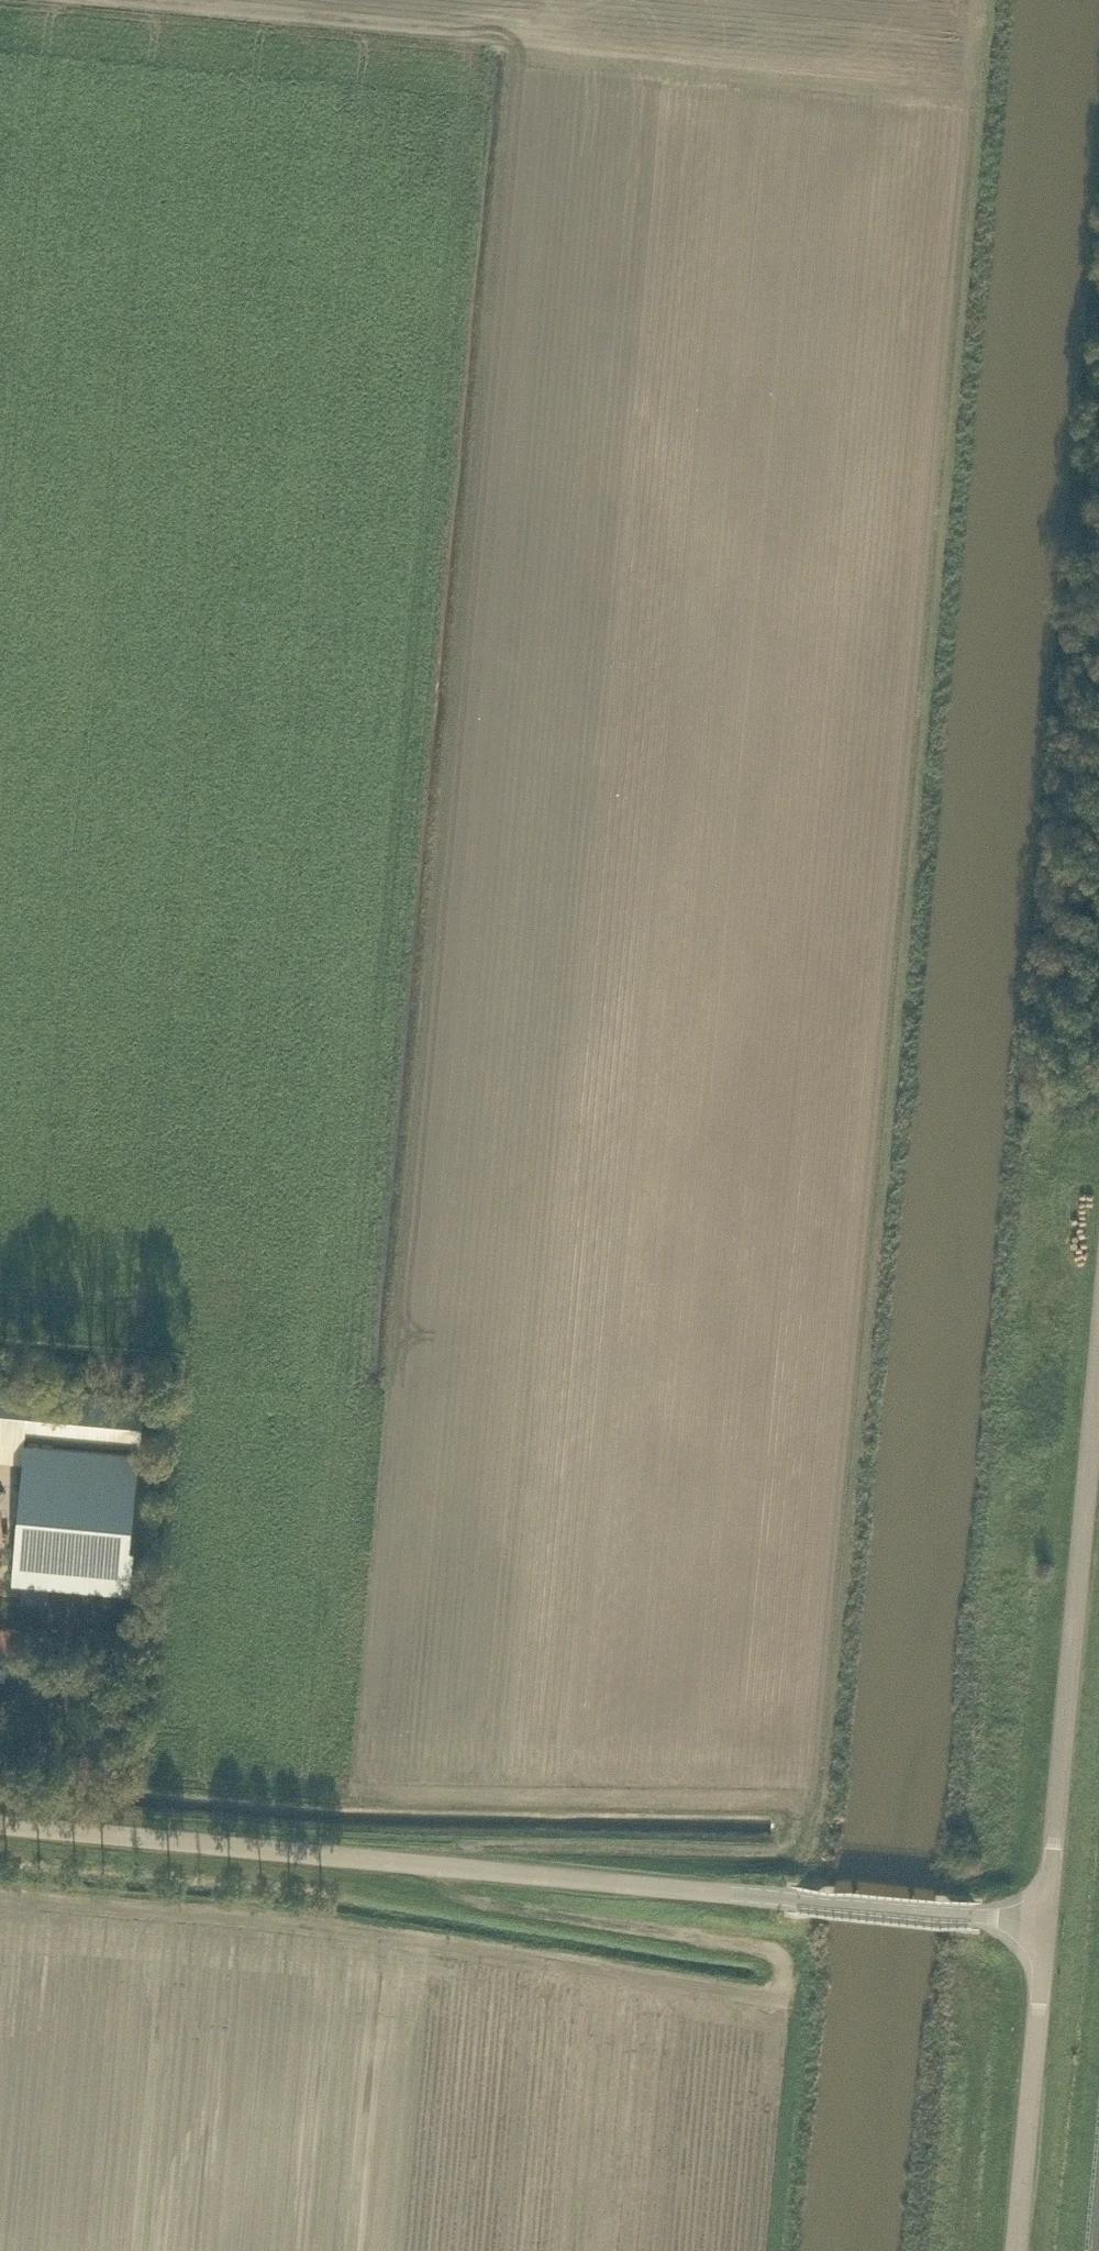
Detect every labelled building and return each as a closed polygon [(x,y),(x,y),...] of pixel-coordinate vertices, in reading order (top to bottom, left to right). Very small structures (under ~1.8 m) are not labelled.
[(22,1439),(11,1574),(125,1586),(138,1450),(22,1439)]
